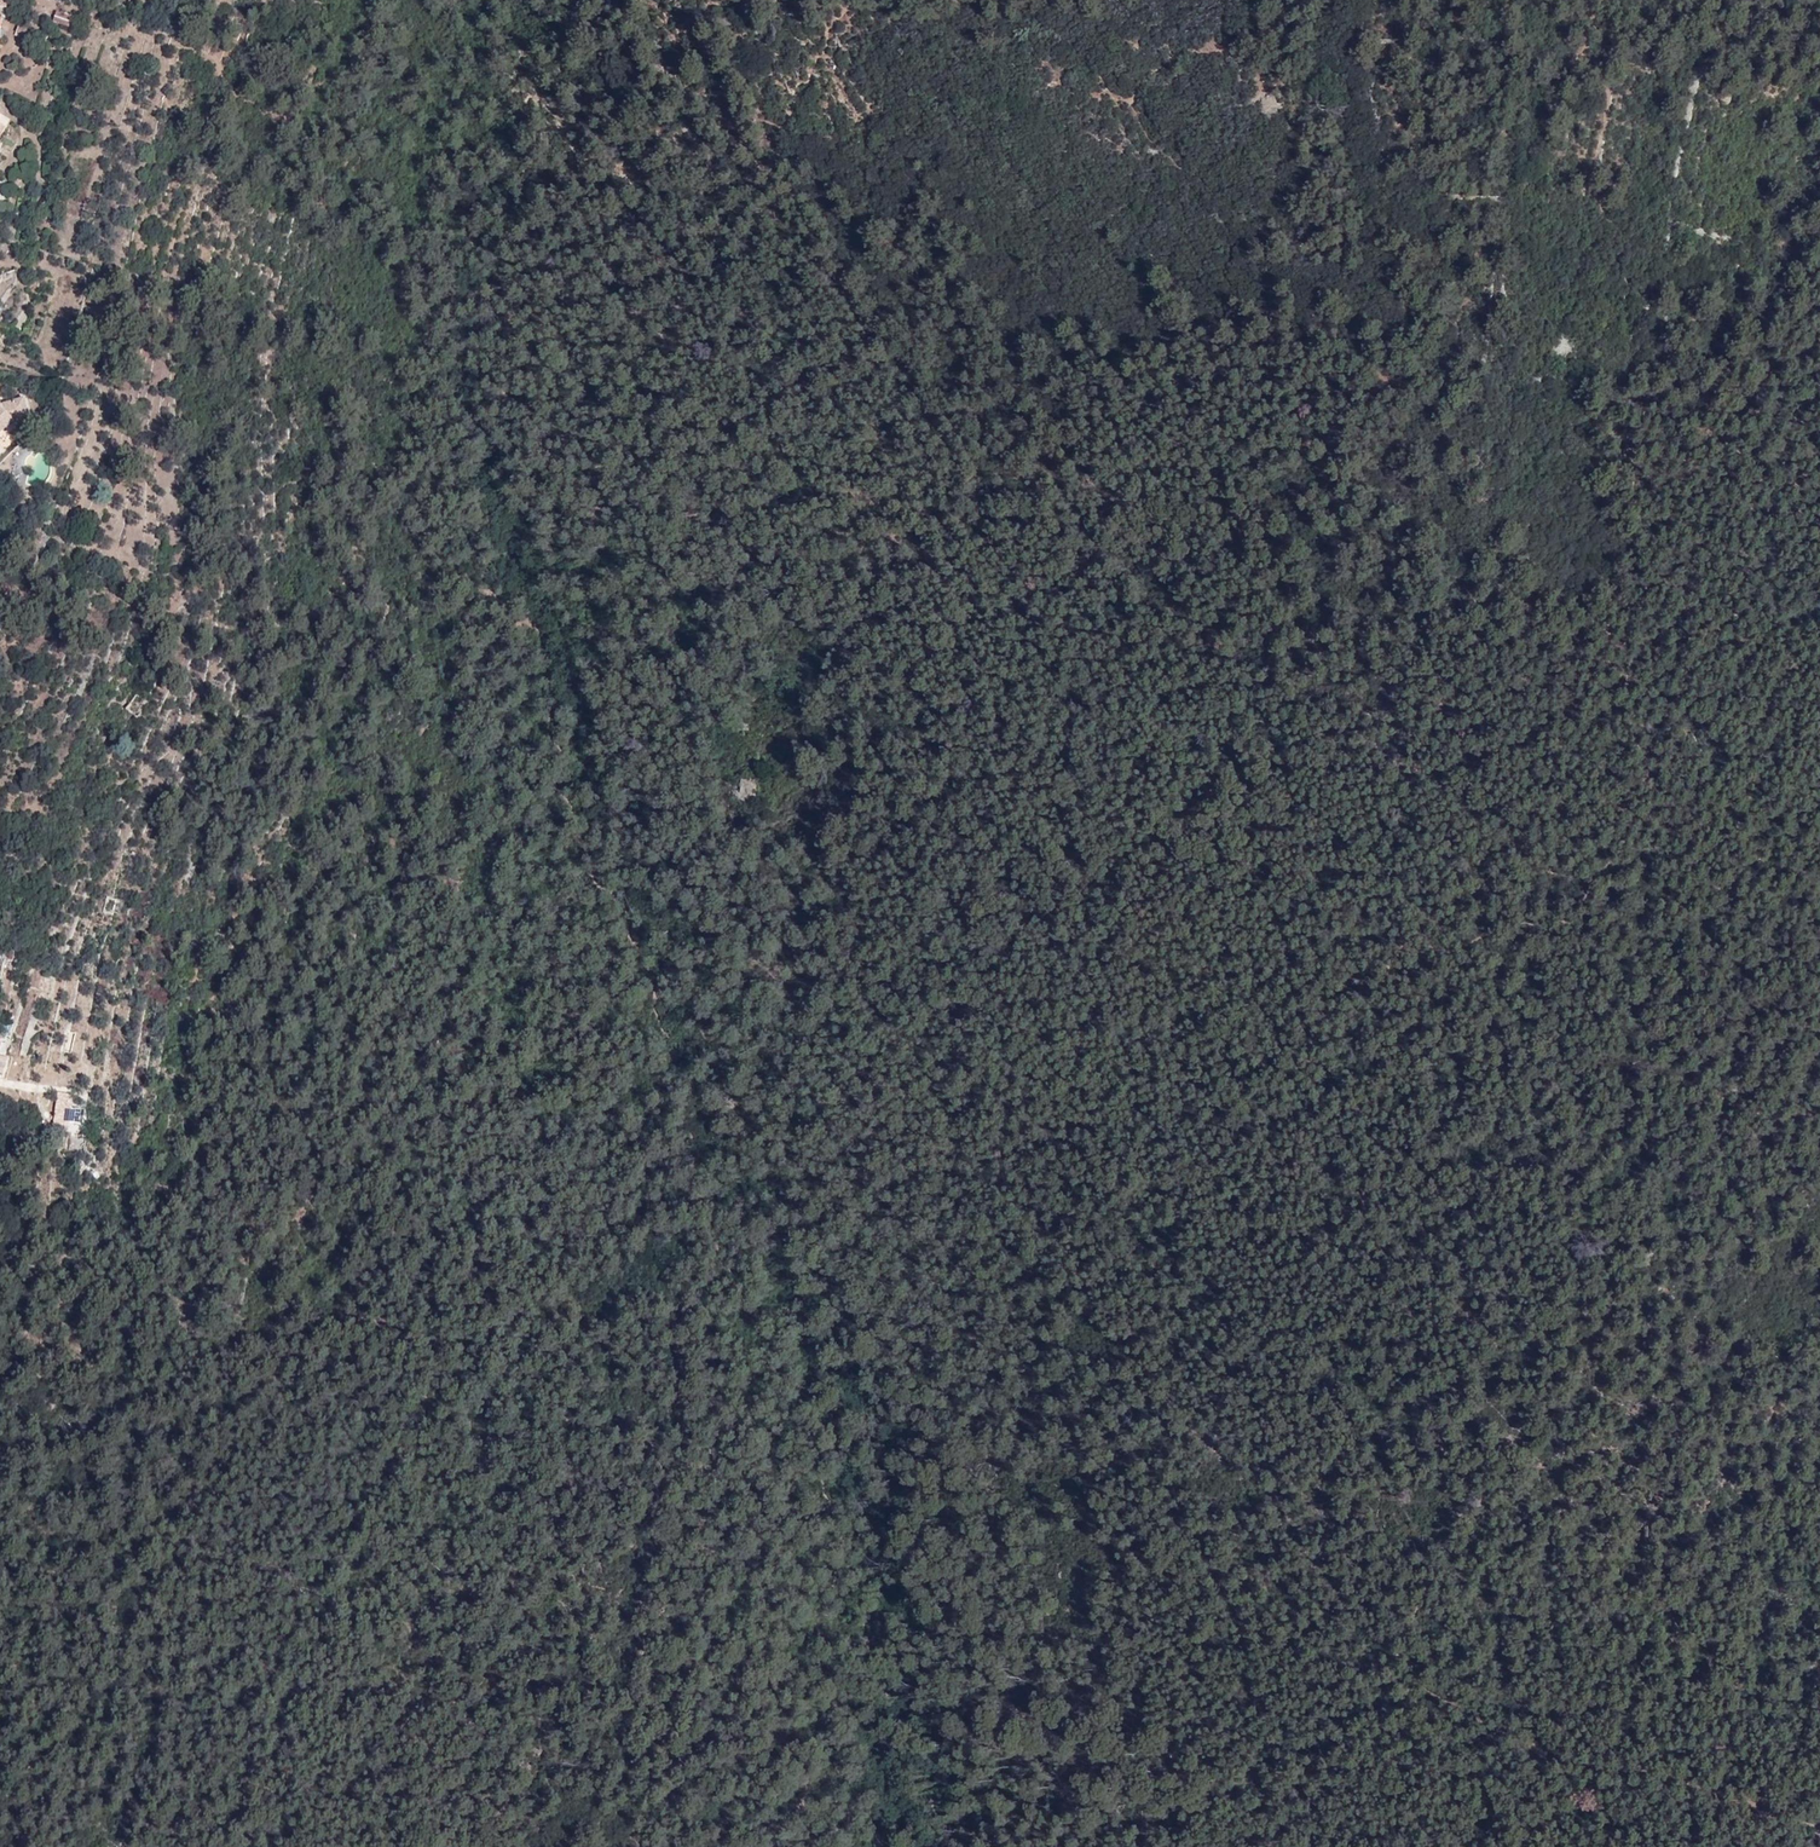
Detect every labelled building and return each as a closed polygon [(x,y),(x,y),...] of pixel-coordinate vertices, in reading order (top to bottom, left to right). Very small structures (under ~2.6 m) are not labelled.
[(73,23),(58,17),(55,26),(70,32),(73,23)] [(1,146),(9,131),(0,127),(4,118),(0,116),(0,146),(1,146)] [(0,403),(0,432),(13,419),(27,414),(23,396),(0,403)] [(68,1122),(72,1108),(75,1096),(59,1092),(51,1123),(67,1127),(68,1122)] [(80,1110),(72,1108),(68,1122),(77,1125),(80,1110)]
